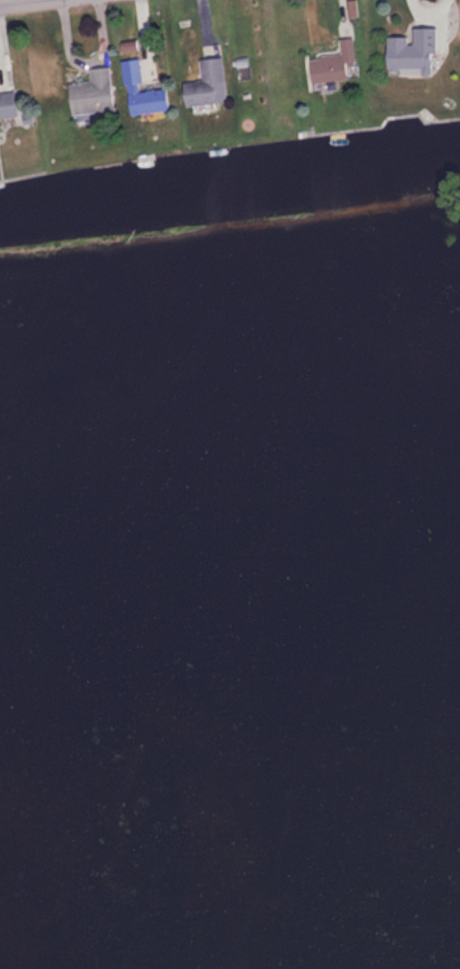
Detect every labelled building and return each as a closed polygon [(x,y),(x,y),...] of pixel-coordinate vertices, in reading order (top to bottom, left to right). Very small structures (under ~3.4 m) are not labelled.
[(439,26),(412,26),(412,34),(391,34),(391,71),(439,70),(439,26)] [(357,61),(355,35),(341,36),(342,53),(312,55),(313,80),(351,78),(350,62),(357,61)] [(202,58),(205,80),(189,81),(192,105),(223,102),(221,80),(228,79),(225,55),(202,58)] [(173,109),(170,87),(146,89),(143,57),(125,59),(132,114),(173,109)] [(76,118),(118,115),(114,65),(93,67),(94,79),(73,81),(76,118)] [(22,114),(20,89),(0,91),(0,127),(1,127),(0,116),(22,114)]
